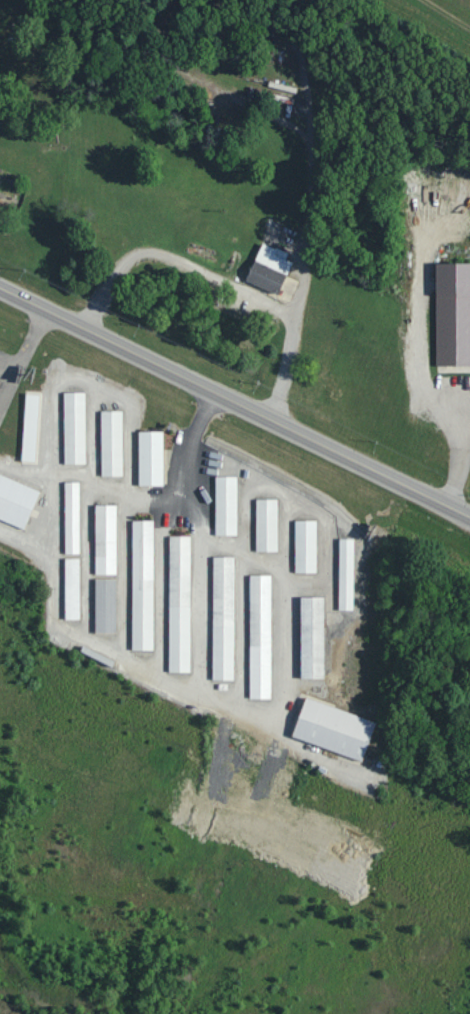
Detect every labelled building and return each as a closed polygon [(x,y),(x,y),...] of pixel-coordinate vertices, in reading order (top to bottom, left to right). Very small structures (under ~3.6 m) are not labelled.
[(246,281),(279,295),(292,263),(286,260),(288,254),(262,243),(246,281)] [(436,264),(436,366),(469,367),(469,264),(436,264)] [(65,465),(86,464),(85,393),(64,393),(65,465)] [(36,462),(39,395),(25,394),(22,462),(36,462)] [(101,411),(102,477),(122,477),(122,411),(101,411)] [(163,432),(139,432),(139,487),(163,486),(163,432)] [(26,527),(40,488),(0,473),(0,518),(26,527)] [(215,535),(237,535),(237,477),(216,477),(215,535)] [(65,483),(65,555),(80,555),(79,482),(65,483)] [(278,552),(277,499),(256,500),(256,552),(278,552)] [(95,575),(116,575),(117,506),(96,505),(95,575)] [(295,573),(317,573),(316,520),(295,521),(295,573)] [(154,521),(133,521),(132,651),(153,651),(154,521)] [(191,536),(170,536),(169,673),(190,673),(191,536)] [(353,611),(354,539),(340,539),(339,611),(353,611)] [(234,557),(213,557),(213,681),(234,681),(234,557)] [(79,558),(65,559),(66,620),(80,620),(79,558)] [(251,699),(272,699),(271,575),(250,575),(251,699)] [(116,579),(95,579),(95,634),(116,633),(116,579)] [(301,679),(324,680),(324,598),(301,597),(301,679)] [(293,738),(363,762),(376,722),(306,698),(293,738)]
